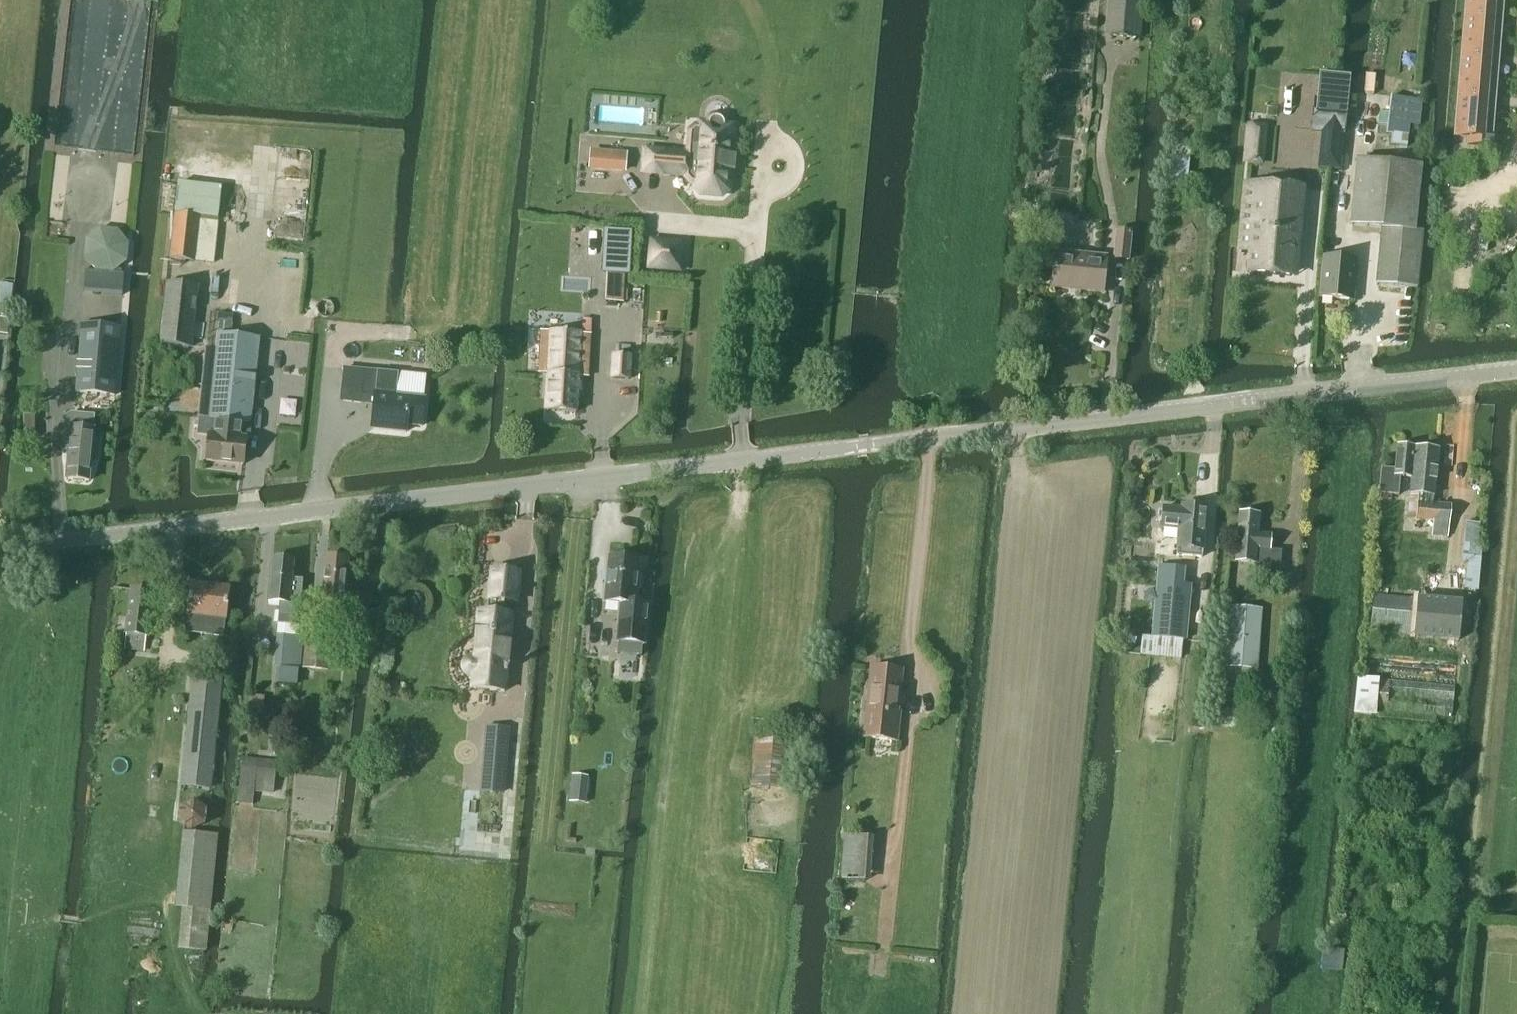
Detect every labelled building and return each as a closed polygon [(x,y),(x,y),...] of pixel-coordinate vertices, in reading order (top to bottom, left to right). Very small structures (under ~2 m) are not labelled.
[(1144,0),(1108,0),(1104,36),(1140,40),(1144,0)] [(1454,137),(1467,138),(1467,145),(1491,147),(1504,0),(1465,0),(1454,137)] [(1406,146),(1408,128),(1408,124),(1420,126),(1423,99),(1389,96),(1387,111),(1379,110),(1377,122),(1386,123),(1385,134),(1390,134),(1389,144),(1406,146)] [(1274,99),(1271,134),(1298,137),(1301,101),(1274,99)] [(688,149),(685,177),(691,183),(695,183),(695,188),(700,194),(720,196),(726,190),(728,170),(733,171),(734,155),(729,155),(732,127),(725,126),(725,125),(725,124),(725,123),(724,122),(724,121),(723,120),(722,119),(721,118),(720,118),(720,117),(719,117),(718,117),(717,117),(716,116),(715,116),(714,117),(713,117),(712,117),(711,117),(711,118),(710,118),(709,119),(708,120),(707,121),(707,122),(706,123),(706,124),(700,124),(699,128),(695,127),(689,133),(688,149)] [(1246,123),(1242,163),(1264,165),(1268,125),(1246,123)] [(1171,148),(1168,184),(1187,186),(1190,149),(1182,149),(1171,148)] [(589,150),(588,169),(625,172),(627,153),(589,150)] [(646,150),(644,172),(661,174),(663,151),(646,150)] [(1416,288),(1421,231),(1413,231),(1420,167),(1356,160),(1349,225),(1381,228),(1375,283),(1416,288)] [(169,257),(169,259),(193,262),(213,263),(220,188),(178,184),(175,215),(174,214),(173,219),(169,257)] [(1301,192),(1285,191),(1244,187),(1238,253),(1249,254),(1247,275),(1287,279),(1289,257),(1295,258),(1301,192)] [(85,269),(82,292),(101,294),(103,272),(114,273),(127,262),(129,244),(117,229),(99,228),(85,240),(83,257),(94,271),(85,269)] [(1127,260),(1130,232),(1116,230),(1113,259),(1127,260)] [(1486,252),(1488,236),(1478,235),(1476,251),(1486,252)] [(1055,253),(1051,288),(1102,293),(1106,258),(1055,253)] [(1320,256),(1316,297),(1351,300),(1354,259),(1320,256)] [(607,272),(605,301),(622,302),(622,301),(627,301),(627,291),(623,290),(624,273),(607,272)] [(167,283),(160,344),(189,347),(196,286),(167,283)] [(8,335),(9,319),(0,319),(0,335),(8,335)] [(526,360),(526,367),(538,368),(538,375),(548,375),(546,411),(575,413),(577,377),(587,377),(590,335),(591,321),(581,320),(580,334),(540,332),(539,361),(526,360)] [(79,344),(75,392),(100,394),(115,395),(117,364),(118,347),(119,327),(81,324),(79,344)] [(216,334),(207,420),(216,421),(241,424),(249,425),(259,338),(216,334)] [(613,355),(611,379),(628,380),(629,356),(613,355)] [(363,371),(360,395),(374,396),(371,428),(406,432),(406,425),(421,426),(424,397),(396,394),(396,389),(398,373),(377,371),(363,370),(363,371)] [(62,442),(61,451),(68,452),(66,479),(88,481),(91,456),(98,456),(99,441),(92,440),(93,429),(95,415),(72,413),(70,413),(68,414),(66,416),(65,418),(64,421),(65,423),(66,425),(68,427),(71,428),(69,443),(62,442)] [(208,435),(206,461),(242,465),(245,439),(239,438),(241,424),(216,421),(214,436),(208,435)] [(1379,494),(1378,500),(1390,501),(1391,495),(1398,495),(1399,476),(1401,476),(1401,477),(1403,478),(1403,477),(1412,477),(1408,519),(1433,521),(1432,535),(1447,536),(1450,512),(1447,506),(1432,505),(1438,450),(1396,446),(1394,469),(1381,468),(1378,493),(1379,494)] [(1162,508),(1160,529),(1178,530),(1176,555),(1200,558),(1201,551),(1202,551),(1206,508),(1181,505),(1181,509),(1162,508)] [(1239,514),(1235,562),(1254,563),(1253,574),(1279,577),(1281,551),(1267,550),(1268,535),(1257,535),(1258,515),(1239,514)] [(1466,564),(1464,588),(1469,589),(1478,589),(1480,569),(1482,548),(1477,548),(1468,547),(1466,564)] [(326,557),(321,603),(334,604),(343,605),(348,559),(326,557)] [(608,557),(603,602),(620,603),(616,642),(644,645),(648,605),(635,604),(636,591),(640,588),(640,579),(638,575),(639,560),(608,557)] [(272,558),(268,601),(279,602),(278,615),(299,616),(302,580),(291,579),(293,560),(272,558)] [(1142,636),(1140,655),(1149,656),(1181,659),(1183,640),(1186,640),(1191,583),(1182,583),(1183,567),(1157,565),(1151,637),(1142,636)] [(463,664),(462,668),(464,673),(468,675),(471,676),(473,676),(472,689),(504,692),(505,672),(506,672),(507,672),(508,672),(508,671),(508,670),(508,669),(508,668),(507,668),(507,667),(506,667),(511,615),(508,614),(509,603),(515,603),(518,573),(492,570),(488,613),(479,612),(476,642),(476,645),(475,658),(474,658),(470,658),(464,660),(463,664)] [(188,615),(186,629),(222,633),(224,619),(225,619),(229,587),(191,583),(187,615),(188,615)] [(1373,588),(1369,633),(1417,637),(1417,638),(1461,642),(1464,604),(1420,601),(1417,601),(1417,593),(1373,588)] [(131,590),(124,648),(144,650),(151,592),(131,590)] [(1225,668),(1223,681),(1255,683),(1256,670),(1261,611),(1229,608),(1225,668)] [(278,634),(275,667),(277,667),(276,684),(296,685),(297,669),(300,669),(302,648),(303,648),(304,636),(278,634)] [(304,642),(302,668),(328,670),(330,644),(304,642)] [(871,667),(863,737),(896,741),(899,713),(897,712),(902,671),(871,667)] [(192,674),(181,785),(210,788),(222,677),(192,674)] [(1357,676),(1353,713),(1374,715),(1375,710),(1387,711),(1451,717),(1454,686),(1390,680),(1377,679),(1377,678),(1357,676)] [(246,716),(262,718),(264,696),(248,695),(246,716)] [(494,728),(488,790),(504,791),(506,765),(507,753),(509,729),(494,728)] [(751,786),(787,789),(791,741),(755,737),(751,786)] [(241,757),(236,804),(253,806),(254,792),(272,794),(276,761),(241,757)] [(571,776),(569,803),(584,804),(587,777),(571,776)] [(474,794),(473,803),(514,807),(515,798),(474,794)] [(179,806),(178,822),(191,831),(205,825),(207,808),(194,800),(179,806)] [(471,826),(471,835),(511,839),(512,830),(471,826)] [(182,831),(174,907),(182,908),(178,949),(205,952),(218,835),(182,831)] [(839,880),(869,883),(873,837),(844,834),(839,880)]
